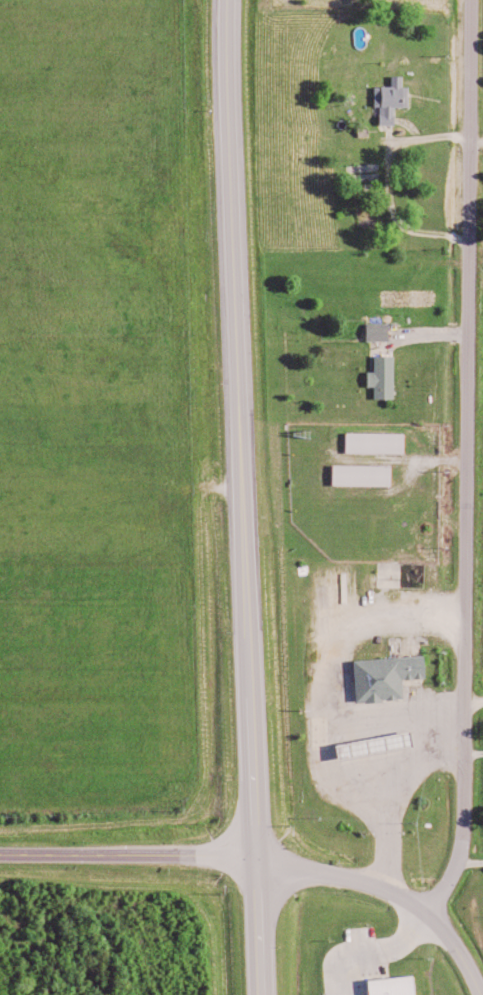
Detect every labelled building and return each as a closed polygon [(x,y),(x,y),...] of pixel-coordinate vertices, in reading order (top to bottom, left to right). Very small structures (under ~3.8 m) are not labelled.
[(373,373),(374,387),(380,387),(380,399),(400,399),(400,356),(380,357),(380,373),(373,373)] [(410,433),(352,432),(351,451),(409,452),(410,433)] [(396,486),(396,465),(339,464),(339,485),(396,486)] [(360,659),(362,701),(410,698),(408,679),(432,677),(430,655),(360,659)] [(420,975),(374,979),(376,994),(422,994),(420,975)]
